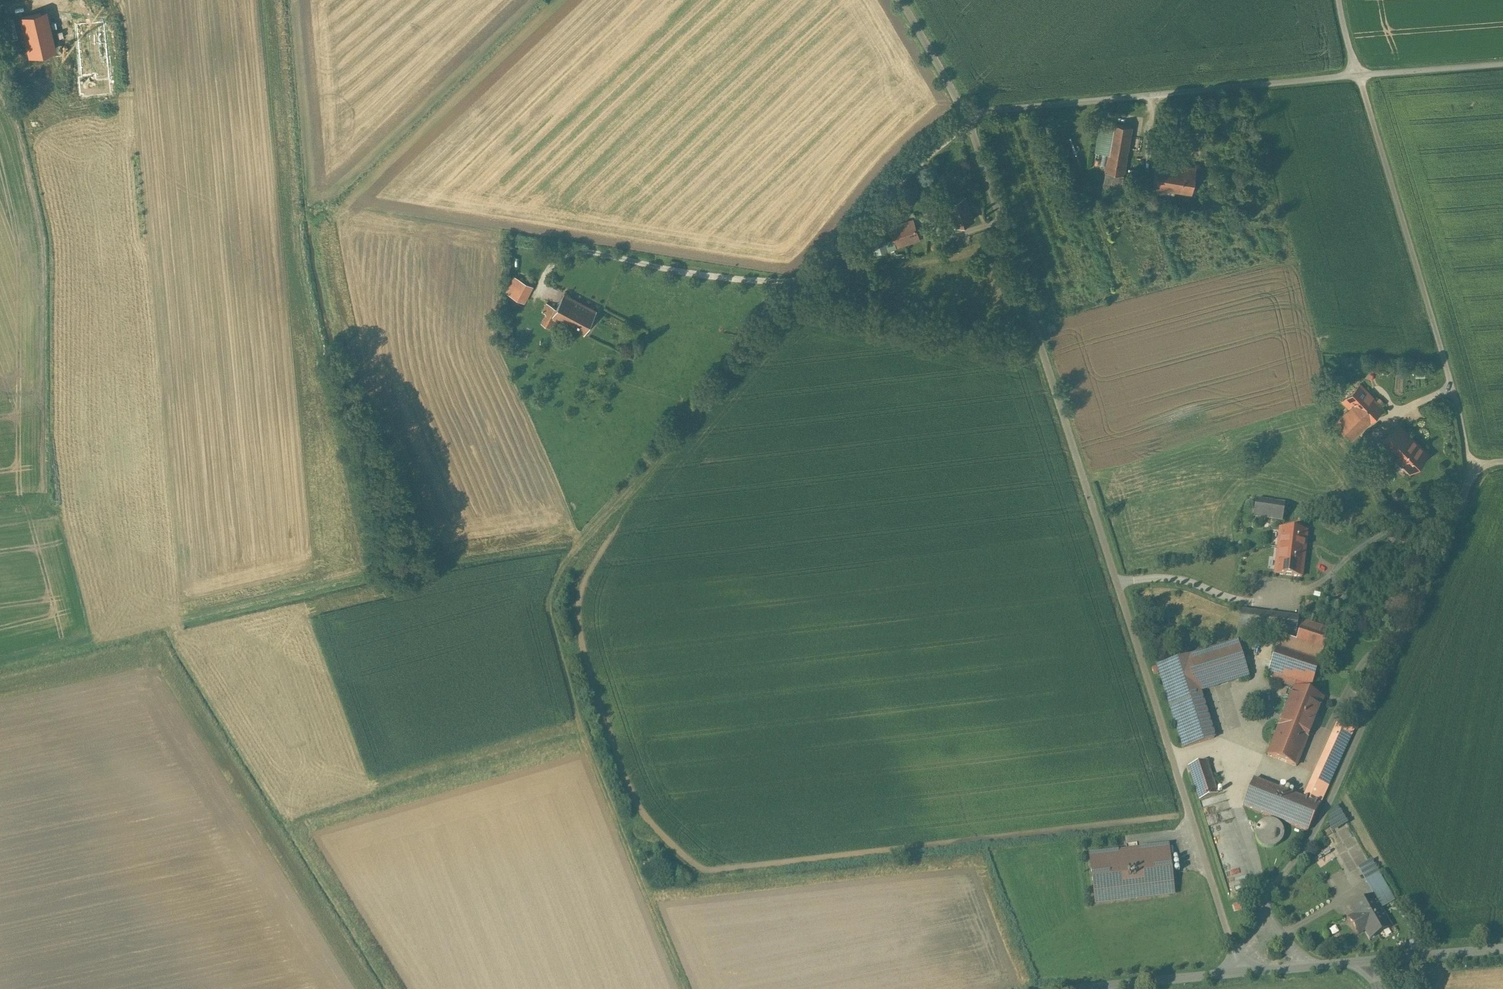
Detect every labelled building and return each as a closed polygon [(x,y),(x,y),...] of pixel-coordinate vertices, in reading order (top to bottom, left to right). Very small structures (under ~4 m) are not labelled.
[(21,17),(29,56),(55,50),(46,12),(21,17)] [(72,25),(79,97),(110,94),(103,22),(72,25)] [(1131,126),(1100,120),(1095,151),(1108,153),(1103,184),(1121,187),(1131,126)] [(1195,166),(1155,159),(1151,186),(1191,193),(1195,166)] [(972,219),(965,196),(947,201),(950,213),(954,224),(954,225),(972,219)] [(897,206),(900,216),(909,213),(906,204),(897,206)] [(954,224),(950,213),(943,215),(947,226),(954,224)] [(893,239),(895,247),(919,240),(912,219),(889,226),(893,239)] [(886,250),(895,247),(893,239),(884,241),(881,228),(868,233),(875,254),(885,250),(885,251),(886,251),(886,250)] [(504,291),(523,301),(532,284),(512,274),(504,291)] [(563,293),(556,307),(552,315),(555,318),(584,333),(596,310),(563,293)] [(550,327),(555,318),(552,315),(556,307),(545,301),(541,308),(547,311),(541,322),(550,327)] [(1383,408),(1359,384),(1341,402),(1348,408),(1335,422),(1351,438),(1368,422),(1383,408)] [(1380,442),(1392,454),(1411,436),(1398,423),(1380,442)] [(1428,453),(1411,436),(1392,454),(1409,472),(1428,453)] [(1267,493),(1266,502),(1285,504),(1286,496),(1267,493)] [(1282,522),(1285,504),(1266,502),(1256,500),(1254,517),(1282,522)] [(1280,530),(1277,553),(1303,556),(1306,533),(1280,530)] [(1301,577),(1303,556),(1277,553),(1275,573),(1301,577)] [(1302,619),(1296,639),(1280,634),(1279,637),(1268,672),(1311,686),(1330,629),(1302,619)] [(1238,647),(1236,642),(1188,657),(1187,656),(1157,666),(1183,747),(1213,738),(1199,692),(1247,676),(1241,654),(1246,652),(1244,646),(1238,647)] [(1294,688),(1284,711),(1313,722),(1322,699),(1294,688)] [(1300,754),(1313,722),(1284,711),(1271,744),(1300,754)] [(1338,721),(1333,733),(1348,739),(1353,728),(1338,721)] [(1303,799),(1253,779),(1242,805),(1307,830),(1348,739),(1333,733),(1303,799)] [(1216,793),(1205,761),(1189,767),(1199,799),(1216,793)] [(1168,846),(1089,855),(1094,903),(1174,894),(1168,846)] [(1376,894),(1373,896),(1380,908),(1383,907),(1395,901),(1378,872),(1367,878),(1367,879),(1368,879),(1376,894)] [(1390,927),(1380,908),(1373,896),(1351,908),(1354,915),(1349,918),(1355,929),(1362,926),(1370,938),(1390,927)]
